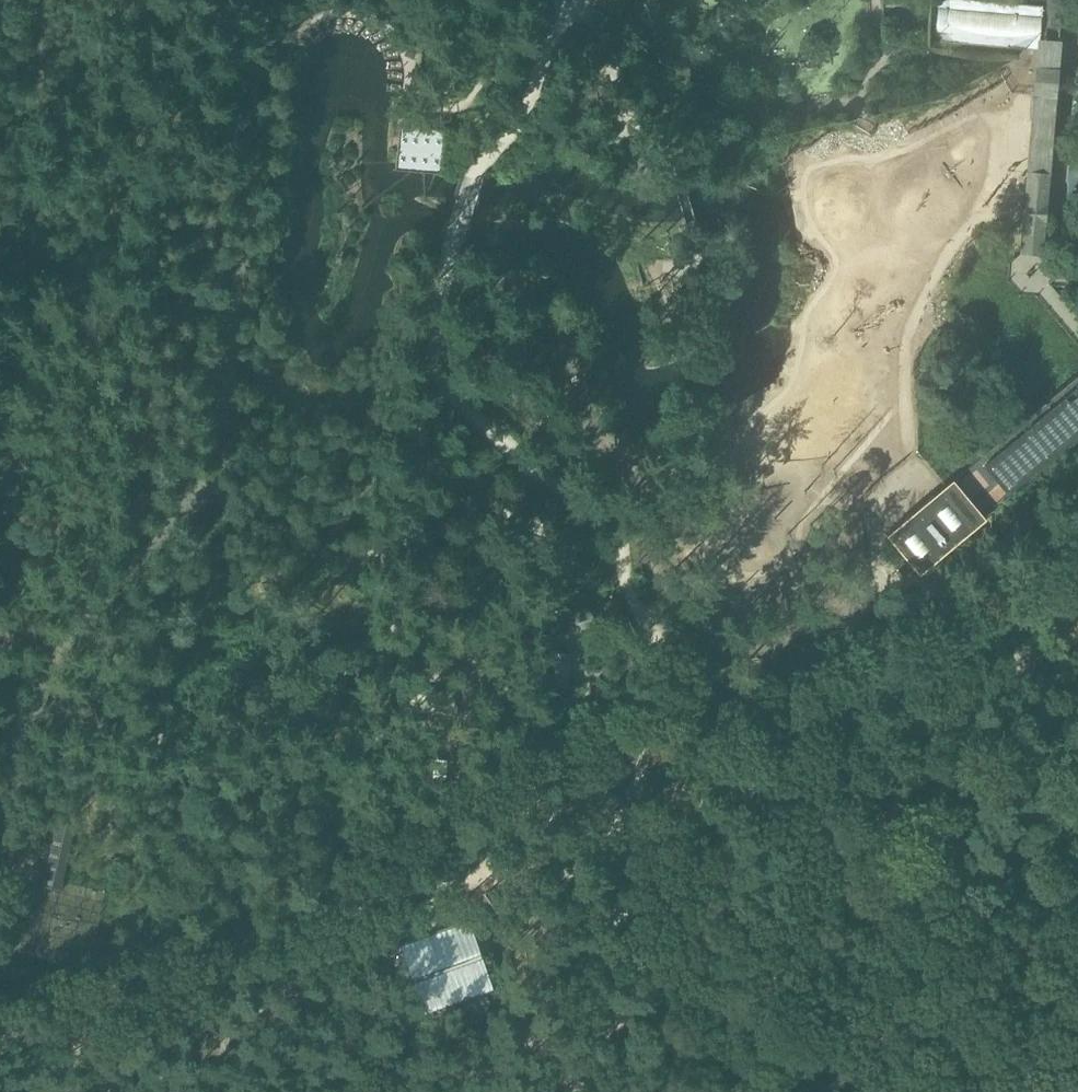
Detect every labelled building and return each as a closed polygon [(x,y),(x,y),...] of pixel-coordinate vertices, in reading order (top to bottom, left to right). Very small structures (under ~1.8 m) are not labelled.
[(935,40),(965,43),(975,44),(1039,49),(1043,5),(1022,3),(984,0),(939,0),(935,40)] [(1036,82),(1055,82),(1062,0),(1043,0),(1043,5),(1039,49),(1036,82)] [(420,36),(411,42),(419,49),(424,45),(420,36)] [(403,73),(419,75),(419,51),(403,51),(403,73)] [(689,77),(689,67),(683,62),(679,66),(679,69),(677,75),(686,82),(689,78),(689,77)] [(399,124),(395,169),(441,173),(445,128),(399,124)] [(1068,200),(1077,200),(1077,143),(1070,143),(1068,200)] [(1031,413),(982,454),(887,534),(920,573),(978,524),(1068,448),(1077,440),(1077,373),(1031,413)] [(570,610),(547,616),(553,639),(575,633),(574,629),(581,627),(579,620),(572,621),(570,610)] [(549,664),(545,696),(568,699),(572,667),(549,664)] [(62,823),(47,887),(61,890),(62,885),(75,826),(62,823)] [(587,900),(578,901),(579,912),(588,911),(587,900)] [(443,923),(431,918),(423,934),(418,936),(414,925),(385,935),(395,964),(406,960),(412,977),(407,990),(420,996),(426,1011),(493,987),(468,918),(445,927),(443,923)] [(599,920),(587,921),(588,932),(600,931),(599,920)]
